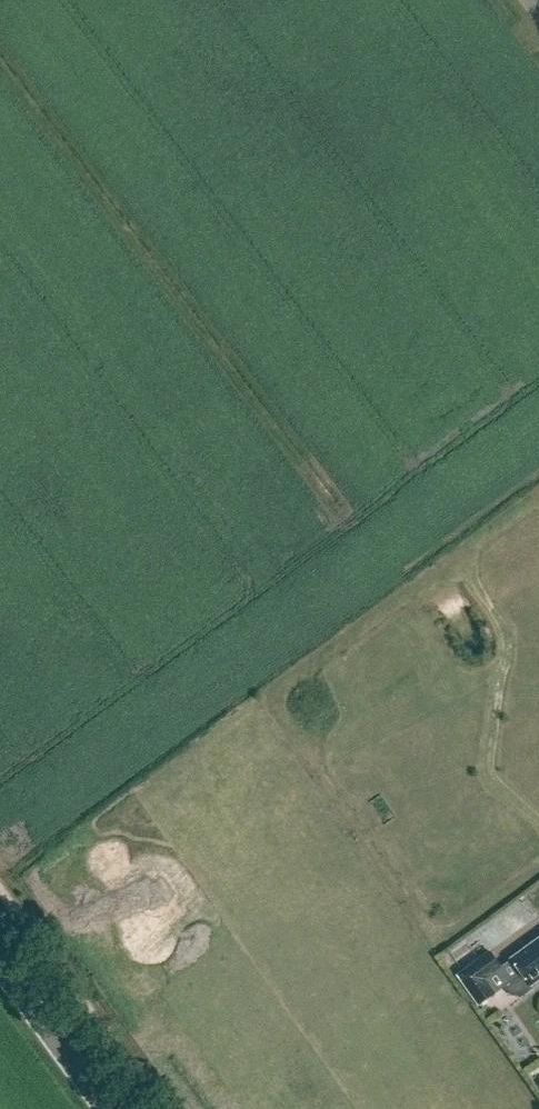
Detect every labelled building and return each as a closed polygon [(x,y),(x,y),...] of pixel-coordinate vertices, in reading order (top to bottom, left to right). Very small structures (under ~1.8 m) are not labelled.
[(503,962),(538,936),(538,915),(493,949),(503,962)] [(458,976),(480,1006),(523,974),(531,986),(538,981),(538,940),(502,967),(491,952),(458,976)]
